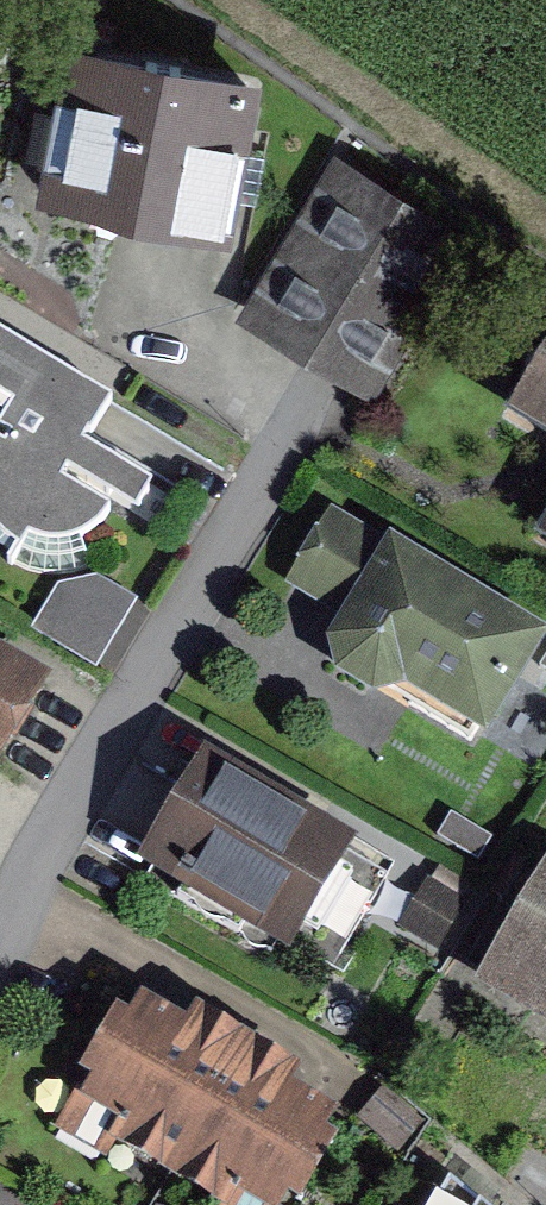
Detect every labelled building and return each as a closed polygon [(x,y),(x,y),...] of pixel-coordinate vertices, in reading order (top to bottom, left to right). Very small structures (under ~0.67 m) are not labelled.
[(88,44),(71,183),(255,205),(272,67),(88,44)] [(337,166),(254,306),(364,370),(447,231),(337,166)] [(0,301),(0,410),(18,422),(0,458),(0,466),(5,499),(28,519),(51,528),(84,527),(116,510),(132,480),(152,493),(171,462),(118,428),(141,391),(0,301)] [(517,405),(545,422),(545,357),(517,405)] [(314,557),(367,586),(339,636),(494,722),(545,628),(545,609),(346,498),(314,557)] [(80,545),(40,606),(104,647),(144,587),(80,545)] [(0,639),(0,738),(17,749),(62,680),(0,639)] [(236,754),(167,871),(306,952),(375,836),(236,754)] [(450,927),(474,872),(440,857),(416,911),(450,927)] [(491,966),(545,998),(545,872),(491,966)] [(150,985),(79,1101),(175,1160),(246,1045),(150,985)] [(175,1160),(248,1204),(280,1204),(342,1104),(246,1045),(175,1160)] [(471,1166),(448,1204),(518,1204),(471,1166)]
